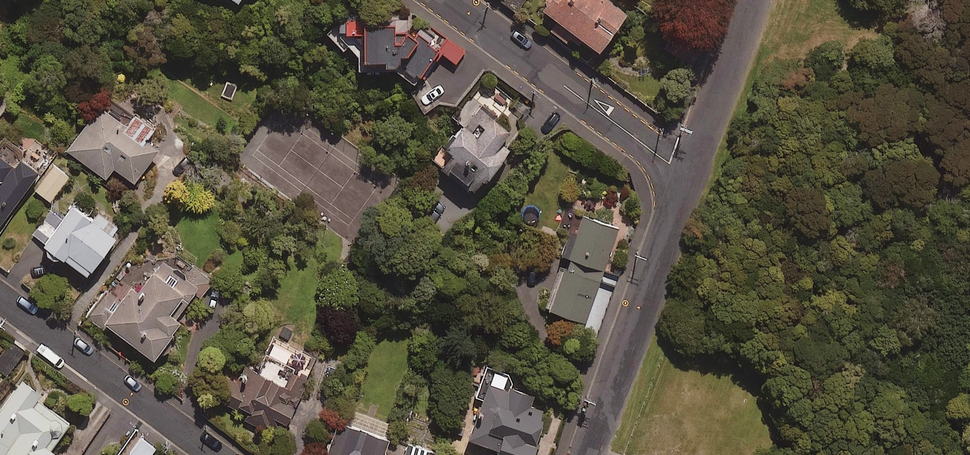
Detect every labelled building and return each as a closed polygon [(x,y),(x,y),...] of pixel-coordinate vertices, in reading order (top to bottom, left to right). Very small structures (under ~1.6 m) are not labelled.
[(250,0),(233,0),(245,8),(250,0)] [(599,1),(600,0),(553,0),(538,21),(597,61),(625,19),(599,1)] [(418,84),(439,54),(454,66),(465,54),(420,19),(345,21),(345,38),(361,37),(362,68),(382,68),(382,75),(399,74),(400,84),(418,84)] [(128,130),(101,109),(69,152),(108,181),(116,170),(137,186),(161,154),(149,145),(158,132),(138,117),(128,130)] [(510,138),(477,110),(441,152),(453,162),(443,174),(475,200),(510,158),(500,150),(510,138)] [(0,146),(0,242),(51,176),(19,151),(14,157),(0,146)] [(71,179),(58,169),(39,193),(52,203),(71,179)] [(64,259),(96,282),(125,243),(119,239),(125,231),(105,216),(99,224),(74,205),(41,250),(60,264),(64,259)] [(618,228),(583,216),(574,240),(567,238),(561,255),(568,257),(549,310),(585,322),(618,228)] [(187,282),(166,266),(143,297),(129,287),(122,296),(112,289),(90,319),(106,331),(110,327),(160,364),(187,328),(176,319),(189,302),(197,308),(216,283),(197,269),(187,282)] [(0,362),(0,368),(10,376),(27,353),(14,343),(0,362)] [(250,414),(247,420),(274,433),(278,423),(292,430),(313,383),(298,376),(292,389),(247,369),(231,406),(250,414)] [(23,383),(0,416),(0,454),(56,454),(54,453),(73,426),(41,404),(46,398),(23,383)] [(480,385),(475,401),(482,403),(469,446),(498,454),(533,454),(545,415),(530,410),(532,401),(480,385)] [(395,444),(342,427),(333,454),(392,454),(395,444)] [(136,435),(121,454),(155,454),(158,451),(136,435)] [(405,454),(440,454),(409,443),(405,454)]
